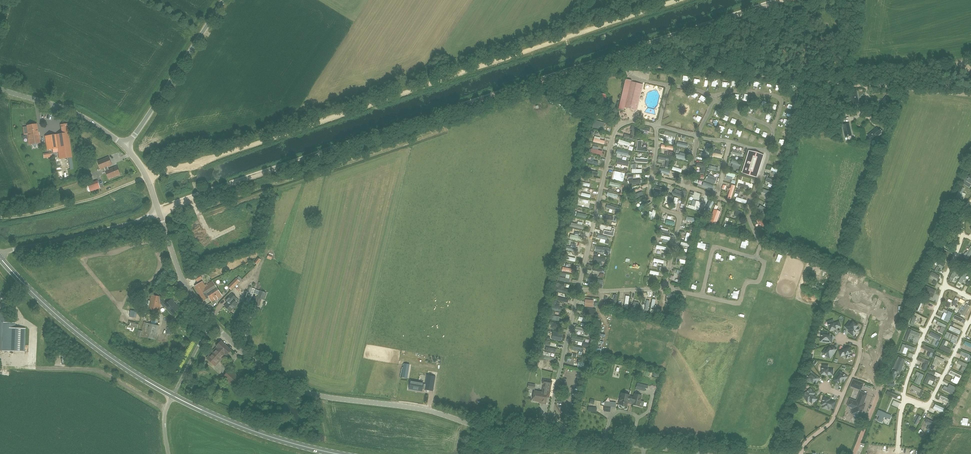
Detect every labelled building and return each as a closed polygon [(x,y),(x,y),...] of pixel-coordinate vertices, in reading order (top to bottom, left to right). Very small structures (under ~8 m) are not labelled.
[(636,110),(641,92),(642,85),(630,82),(631,81),(632,81),(625,79),(625,80),(618,109),(625,111),(624,110),(624,108),(636,110)] [(882,103),(879,106),(883,110),(885,107),(886,108),(891,101),(886,97),(881,103),(882,103)] [(862,101),(856,100),(854,111),(860,112),(862,101)] [(593,128),(604,130),(605,127),(603,126),(604,123),(594,121),(593,128)] [(39,135),(38,135),(36,124),(27,126),(28,134),(27,134),(29,145),(40,143),(39,135)] [(849,124),(843,126),(846,136),(852,135),(849,124)] [(636,131),(637,132),(638,128),(632,126),(631,130),(632,130),(631,136),(625,134),(624,138),(633,141),(636,131)] [(649,132),(650,129),(641,126),(639,134),(642,135),(643,130),(649,132)] [(877,128),(871,133),(872,133),(869,136),(872,140),(875,138),(881,133),(877,128)] [(56,135),(45,136),(47,150),(58,148),(56,135)] [(637,150),(647,151),(647,148),(641,147),(642,141),(638,141),(637,150)] [(763,156),(753,153),(749,151),(742,172),(757,177),(763,156)] [(672,161),(672,158),(659,155),(659,159),(667,160),(666,167),(669,167),(671,161),(672,161)] [(109,179),(120,174),(117,167),(109,170),(107,167),(112,165),(108,158),(98,162),(101,169),(104,168),(109,179)] [(617,167),(623,168),(624,165),(629,167),(630,163),(619,160),(617,167)] [(698,163),(697,167),(702,168),(700,173),(705,174),(707,166),(698,163)] [(632,168),(632,170),(632,173),(641,173),(641,170),(636,170),(636,165),(632,165),(632,168)] [(614,180),(623,181),(624,174),(615,172),(614,180)] [(705,181),(715,184),(717,179),(708,176),(707,178),(706,178),(705,181)] [(768,180),(766,186),(772,189),(774,186),(776,183),(768,180)] [(88,185),(91,192),(101,189),(98,181),(88,185)] [(711,191),(713,186),(703,182),(702,185),(709,188),(708,189),(711,191)] [(966,194),(962,192),(964,188),(961,187),(956,198),(960,199),(963,201),(966,194)] [(674,192),(672,195),(683,199),(685,196),(680,194),(681,192),(675,190),(674,192)] [(772,193),(763,190),(762,193),(768,195),(766,199),(770,200),(772,193)] [(634,200),(643,195),(642,192),(635,194),(634,191),(630,192),(634,200)] [(713,202),(710,200),(705,211),(701,209),(699,213),(707,217),(713,202)] [(689,205),(688,208),(694,209),(697,210),(699,202),(696,201),(694,207),(692,206),(689,205)] [(765,218),(769,212),(760,206),(758,209),(764,212),(761,216),(765,218)] [(654,210),(653,212),(650,211),(649,218),(655,220),(657,211),(654,210)] [(720,213),(714,210),(709,223),(715,226),(720,213)] [(617,217),(609,215),(608,219),(611,220),(610,223),(616,224),(616,221),(617,217)] [(761,217),(757,220),(764,229),(767,226),(761,217)] [(739,230),(744,225),(740,222),(735,226),(739,230)] [(601,244),(609,244),(609,240),(607,240),(607,236),(599,236),(599,239),(601,239),(601,244)] [(945,250),(941,257),(950,262),(954,255),(945,250)] [(957,257),(955,261),(962,266),(965,262),(957,257)] [(200,275),(195,278),(198,283),(204,280),(200,275)] [(237,278),(229,286),(232,290),(243,279),(240,276),(237,278)] [(212,302),(222,296),(213,281),(205,286),(203,282),(195,286),(204,301),(209,298),(212,302)] [(555,291),(567,293),(567,289),(564,289),(564,285),(560,284),(559,288),(556,287),(555,291)] [(932,292),(930,297),(932,298),(936,291),(926,286),(925,289),(932,292)] [(250,304),(256,289),(250,287),(248,292),(246,291),(244,297),(248,298),(246,302),(250,304)] [(264,300),(266,293),(260,291),(255,305),(259,307),(261,299),(264,300)] [(555,293),(554,300),(567,303),(568,299),(557,297),(558,294),(555,293)] [(230,312),(238,304),(234,301),(236,298),(232,294),(227,299),(230,301),(225,306),(230,312)] [(172,315),(179,309),(171,300),(166,304),(162,299),(162,297),(152,295),(148,310),(159,312),(161,304),(164,308),(165,307),(172,315)] [(613,301),(609,300),(608,304),(616,305),(617,296),(614,295),(613,301)] [(957,297),(950,307),(954,309),(961,300),(957,297)] [(629,306),(629,310),(637,311),(638,305),(639,302),(634,301),(634,305),(633,305),(633,307),(629,306)] [(560,303),(553,302),(551,309),(562,311),(563,308),(559,307),(560,303)] [(966,305),(965,307),(963,311),(960,310),(959,312),(962,314),(961,315),(965,317),(970,307),(969,306),(967,305),(966,305)] [(943,309),(942,312),(947,314),(944,320),(948,322),(953,313),(943,309)] [(5,351),(23,351),(24,329),(15,328),(15,323),(6,323),(6,312),(0,311),(0,350),(5,351)] [(554,316),(555,311),(551,311),(549,319),(560,321),(561,317),(554,316)] [(955,315),(953,319),(964,323),(965,320),(955,315)] [(829,326),(831,330),(841,327),(840,325),(839,323),(839,322),(834,324),(833,320),(828,322),(829,325),(829,326)] [(938,321),(936,324),(942,327),(939,332),(943,334),(947,326),(938,321)] [(856,333),(859,330),(856,328),(858,326),(853,322),(852,324),(850,323),(851,323),(849,322),(846,327),(848,329),(849,328),(851,329),(849,332),(854,335),(856,333)] [(148,324),(147,332),(150,332),(149,340),(156,341),(158,325),(148,324)] [(949,330),(960,334),(962,329),(952,325),(949,330)] [(585,329),(576,327),(575,330),(584,332),(584,335),(588,336),(589,331),(585,330),(585,329)] [(907,341),(910,333),(919,337),(920,334),(911,330),(912,330),(909,329),(904,340),(907,341)] [(827,335),(827,333),(822,332),(822,335),(821,335),(821,336),(822,336),(821,341),(823,341),(831,342),(832,337),(830,337),(830,336),(827,335)] [(947,332),(944,337),(950,339),(956,341),(958,337),(947,332)] [(231,350),(221,341),(217,346),(217,347),(207,358),(216,366),(226,355),(227,355),(231,350)] [(905,347),(914,351),(915,348),(906,345),(903,344),(900,352),(903,353),(905,347)] [(934,350),(924,345),(923,349),(929,351),(927,356),(931,357),(934,350)] [(828,350),(826,349),(823,353),(825,354),(825,355),(826,355),(830,358),(831,356),(836,349),(832,346),(831,348),(830,348),(828,350)] [(849,348),(839,351),(840,353),(841,355),(841,356),(846,354),(847,358),(852,356),(851,353),(849,348)] [(933,364),(936,366),(938,362),(940,362),(940,363),(942,364),(943,363),(943,362),(943,361),(944,360),(936,356),(933,364)] [(926,370),(930,361),(919,357),(918,360),(924,363),(922,369),(926,370)] [(895,369),(900,372),(904,363),(898,361),(895,369)] [(959,361),(958,364),(963,366),(961,370),(960,370),(959,372),(964,374),(968,365),(959,361)] [(822,369),(822,374),(833,375),(833,373),(832,373),(833,371),(833,370),(828,369),(828,366),(823,365),(822,368),(822,369)] [(866,370),(861,369),(861,372),(860,372),(859,376),(861,377),(860,379),(866,380),(867,378),(870,378),(871,373),(867,372),(867,373),(865,373),(866,372),(866,370)] [(223,377),(235,388),(242,380),(230,370),(223,377)] [(951,371),(950,374),(956,377),(953,382),(957,384),(961,376),(951,371)] [(814,382),(814,381),(816,382),(819,378),(813,373),(813,374),(811,372),(808,376),(807,376),(806,379),(810,382),(811,380),(814,382)] [(838,383),(839,381),(840,382),(842,380),(844,381),(847,377),(845,375),(844,374),(844,375),(840,372),(839,374),(839,373),(834,380),(838,383)] [(924,382),(928,384),(930,379),(934,382),(936,378),(928,374),(924,382)] [(433,391),(435,377),(427,375),(426,384),(423,384),(423,383),(411,381),(409,389),(422,391),(422,389),(433,391)] [(543,395),(547,396),(549,396),(550,393),(549,393),(550,386),(551,386),(552,381),(543,380),(543,384),(545,385),(544,393),(543,395)] [(851,386),(857,389),(861,390),(864,384),(853,380),(851,386)] [(924,391),(913,385),(911,388),(919,393),(918,396),(920,397),(922,394),(924,391)] [(945,386),(943,390),(954,395),(955,391),(956,388),(953,386),(952,390),(948,388),(945,386)] [(811,389),(808,391),(808,392),(805,394),(806,396),(804,397),(805,397),(805,398),(808,402),(810,400),(812,403),(817,399),(814,396),(813,397),(812,395),(814,394),(811,389)] [(546,404),(547,397),(547,396),(543,395),(544,393),(534,391),(533,401),(542,402),(542,403),(546,404)] [(857,402),(853,400),(850,399),(848,406),(854,408),(852,414),(853,415),(854,415),(855,416),(856,417),(857,417),(858,417),(859,417),(860,417),(865,405),(863,404),(867,394),(861,392),(857,402)] [(627,403),(630,403),(632,404),(632,405),(639,406),(641,396),(635,394),(634,397),(629,396),(629,395),(622,393),(619,404),(622,405),(622,406),(625,407),(626,406),(627,406),(627,403)] [(829,401),(830,399),(824,397),(823,400),(823,401),(822,405),(824,405),(823,407),(824,408),(824,407),(825,408),(829,409),(830,407),(833,408),(835,403),(831,401),(831,402),(829,401)] [(616,404),(605,403),(604,411),(610,412),(611,407),(616,407),(616,404)] [(931,408),(930,410),(944,416),(947,409),(936,404),(934,409),(931,408)] [(486,415),(488,409),(477,407),(475,412),(486,415)] [(880,416),(878,421),(882,422),(884,417),(890,420),(892,416),(882,412),(880,416)] [(927,429),(931,431),(934,423),(927,419),(925,423),(929,425),(927,429)]
